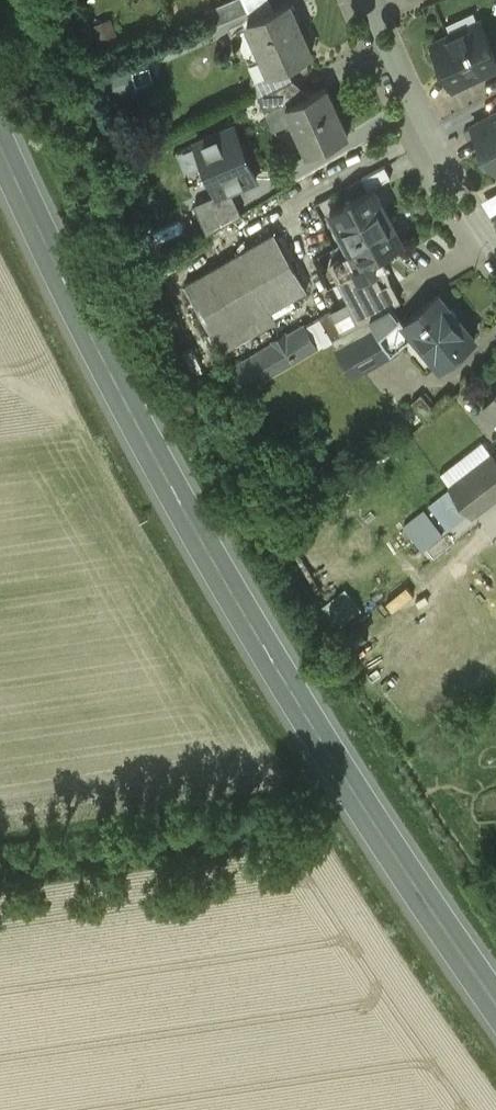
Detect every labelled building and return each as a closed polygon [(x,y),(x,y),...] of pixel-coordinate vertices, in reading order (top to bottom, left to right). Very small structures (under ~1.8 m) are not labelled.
[(206,8),(213,24),(249,9),(245,0),(225,0),(206,8)] [(288,1),(247,20),(271,71),(311,53),(288,1)] [(433,39),(454,85),(495,65),(495,51),(480,17),(433,39)] [(293,78),(259,93),(266,108),(284,100),(286,104),(302,97),(293,78)] [(302,97),(286,104),(308,152),(349,134),(327,86),(302,97)] [(472,124),(495,168),(495,111),(472,124)] [(258,177),(235,125),(232,126),(233,127),(200,141),(199,140),(196,141),(198,146),(218,192),(219,194),(221,193),(220,191),(231,187),(254,177),(254,178),(258,177)] [(374,184),(331,207),(331,208),(332,208),(351,245),(346,248),(348,252),(354,250),(360,261),(382,250),(403,239),(374,184)] [(243,212),(231,187),(220,191),(221,193),(219,194),(218,192),(195,202),(208,232),(243,212)] [(275,229),(185,281),(218,338),(225,349),(278,319),(271,307),(307,286),(275,229)] [(382,250),(360,261),(354,250),(348,252),(330,262),(361,321),(371,315),(378,311),(368,291),(390,279),(382,250)] [(390,279),(368,291),(378,311),(400,298),(390,279)] [(438,291),(404,319),(441,364),(475,336),(438,291)] [(331,308),(320,314),(331,336),(343,330),(331,308)] [(319,314),(233,364),(246,387),(317,347),(325,342),(324,341),(331,337),(331,336),(320,314),(319,314)] [(361,321),(333,337),(353,373),(391,351),(371,315),(361,321)] [(484,400),(495,410),(495,386),(484,400)] [(438,410),(421,391),(412,399),(428,419),(438,410)] [(451,486),(471,512),(495,493),(495,455),(494,452),(451,486)]
